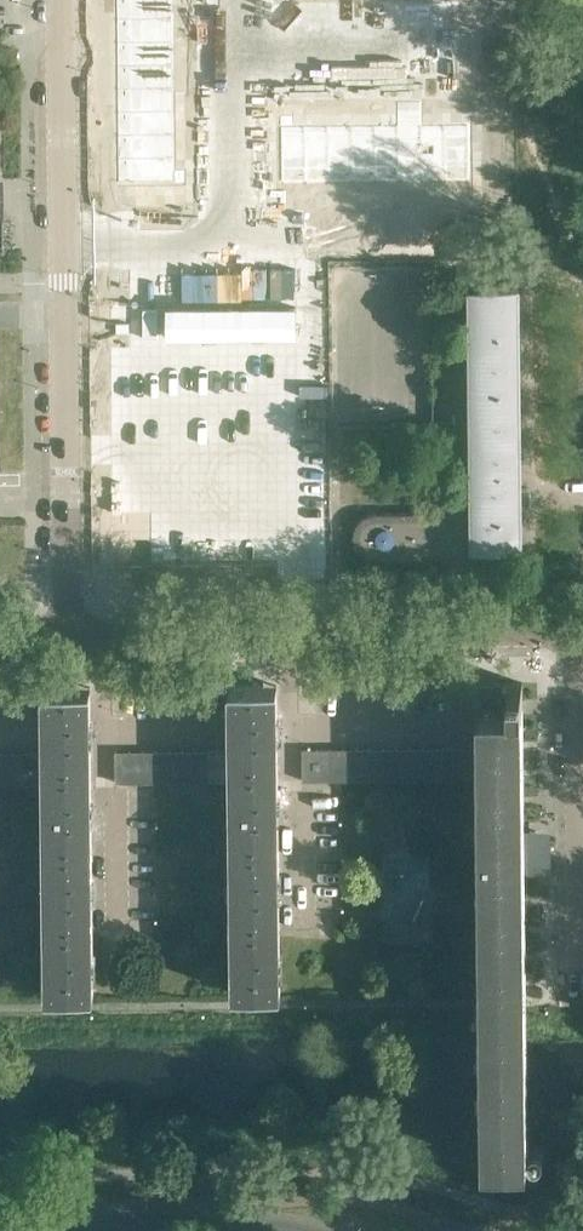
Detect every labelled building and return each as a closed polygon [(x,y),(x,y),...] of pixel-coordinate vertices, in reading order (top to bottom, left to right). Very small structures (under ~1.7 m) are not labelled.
[(119,180),(177,180),(176,43),(176,31),(175,0),(117,0),(119,180)] [(185,31),(176,31),(176,43),(185,43),(185,31)] [(195,31),(185,31),(185,43),(195,43),(195,31)] [(185,78),(176,78),(176,90),(185,90),(185,78)] [(195,78),(185,78),(185,90),(195,90),(195,78)] [(323,122),(281,122),(282,180),(473,180),(472,122),(423,122),(423,99),(398,99),(399,122),(382,122),(370,122),(335,122),(323,122)] [(457,99),(447,99),(447,113),(457,113),(457,99)] [(335,100),(323,100),(323,111),(335,111),(335,100)] [(382,100),(370,100),(370,111),(382,111),(382,100)] [(297,108),(288,108),(288,122),(297,122),(297,108)] [(335,111),(323,111),(323,122),(335,122),(335,111)] [(382,111),(370,111),(370,122),(382,122),(382,111)] [(195,124),(185,124),(185,136),(195,136),(195,124)] [(195,167),(184,167),(184,179),(195,179),(195,167)] [(529,503),(529,487),(520,487),(518,286),(470,286),(472,511),(463,511),(463,508),(446,509),(446,511),(376,512),(372,512),(368,513),(366,515),(363,516),(360,519),(358,522),(356,525),(355,527),(354,529),(354,530),(354,533),(354,537),(354,541),(355,544),(356,545),(357,547),(358,550),(359,551),(360,552),(362,554),(364,555),(368,557),(372,559),(374,559),(377,559),(446,558),(446,561),(463,561),(463,558),(473,558),(473,561),(473,562),(473,563),(473,565),(475,568),(477,570),(478,571),(480,572),(483,573),(486,574),(488,574),(490,573),(492,573),(493,572),(495,571),(497,569),(498,567),(499,565),(500,563),(500,561),(500,546),(521,546),(520,504),(523,504),(530,504),(530,503),(529,503)] [(526,1000),(525,905),(524,872),(533,872),(537,872),(536,830),(532,830),(524,830),(522,682),(478,682),(478,736),(478,747),(479,778),(479,779),(481,992),(481,1002),(482,1040),(483,1110),(483,1160),(528,1159),(527,1140),(527,1110),(526,1040),(526,1000)] [(278,759),(277,684),(230,685),(230,749),(230,760),(278,759)] [(92,761),(91,687),(43,687),(44,751),(44,762),(92,761)] [(411,779),(410,747),(397,748),(397,779),(411,779)] [(424,779),(424,747),(410,747),(411,779),(424,779)] [(437,778),(437,747),(424,747),(424,779),(437,778)] [(451,778),(450,747),(437,747),(437,778),(451,778)] [(464,778),(464,747),(450,747),(451,778),(464,778)] [(479,778),(478,747),(464,747),(464,778),(479,778)] [(331,780),(330,748),(302,749),(303,780),(331,780)] [(344,779),(344,748),(330,748),(331,780),(344,779)] [(357,779),(357,748),(344,748),(344,779),(357,779)] [(371,779),(370,748),(357,748),(357,779),(371,779)] [(384,779),(384,748),(370,748),(371,779),(384,779)] [(397,779),(397,748),(384,748),(384,779),(397,779)] [(231,781),(230,760),(230,749),(213,750),(213,781),(231,781)] [(133,782),(133,750),(115,751),(116,782),(133,782)] [(147,782),(146,750),(133,750),(133,782),(147,782)] [(160,781),(160,750),(146,750),(147,782),(160,781)] [(173,781),(173,750),(160,750),(160,781),(173,781)] [(187,781),(186,750),(173,750),(173,781),(187,781)] [(200,781),(200,750),(186,750),(187,781),(200,781)] [(213,781),(213,750),(200,750),(200,781),(213,781)] [(44,783),(44,762),(44,751),(26,752),(27,783),(44,783)] [(13,752),(0,752),(0,782),(0,783),(13,783),(13,752)] [(27,783),(26,752),(13,752),(13,783),(27,783)] [(279,838),(278,759),(230,760),(231,781),(231,838),(279,838)] [(92,840),(92,761),(44,762),(44,783),(45,840),(92,840)] [(280,916),(279,838),(231,838),(232,917),(280,916)] [(93,918),(92,840),(45,840),(45,919),(93,918)] [(281,991),(280,916),(232,917),(233,991),(281,991)] [(94,993),(93,918),(45,919),(46,993),(94,993)]
